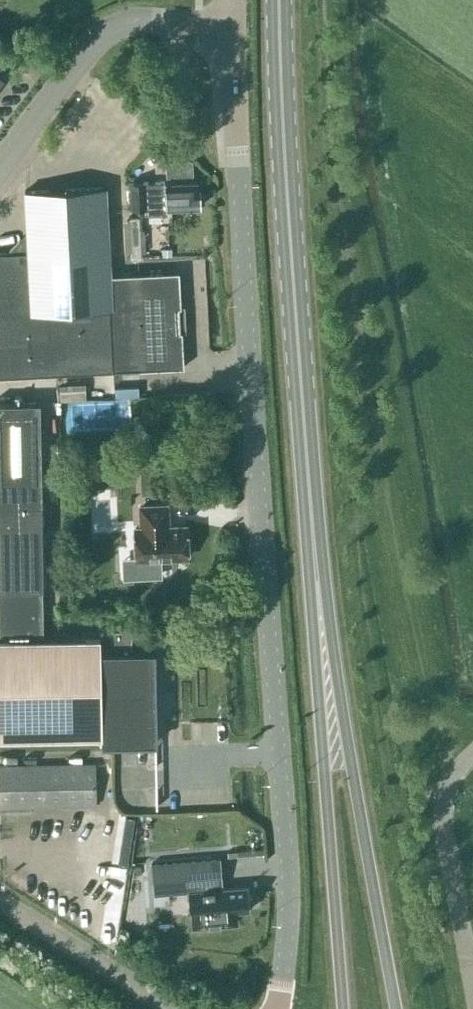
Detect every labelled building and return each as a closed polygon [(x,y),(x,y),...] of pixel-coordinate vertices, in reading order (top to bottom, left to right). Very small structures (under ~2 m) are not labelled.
[(192,160),(165,161),(166,177),(193,176),(192,160)] [(197,180),(130,183),(131,208),(145,208),(145,214),(167,213),(167,207),(200,206),(199,188),(197,188),(197,180)] [(0,253),(0,375),(184,367),(182,331),(180,331),(179,307),(181,307),(179,271),(110,274),(105,186),(24,191),(28,251),(0,253)] [(141,211),(125,211),(127,250),(143,250),(141,211)] [(138,650),(130,651),(130,629),(99,630),(99,639),(43,641),(42,589),(43,588),(41,503),(39,503),(38,486),(41,486),(39,402),(0,403),(0,734),(101,731),(102,743),(140,742),(154,741),(153,702),(158,702),(157,690),(153,690),(152,650),(138,651),(138,650)] [(135,528),(137,560),(187,557),(186,525),(166,526),(166,519),(168,519),(167,505),(139,506),(140,520),(141,520),(141,528),(135,528)] [(0,766),(0,807),(96,805),(95,764),(0,766)] [(220,858),(151,864),(154,894),(188,891),(190,914),(191,914),(192,926),(237,922),(236,911),(250,909),(250,906),(252,903),(252,897),(249,894),(248,886),(222,888),(220,858)]
